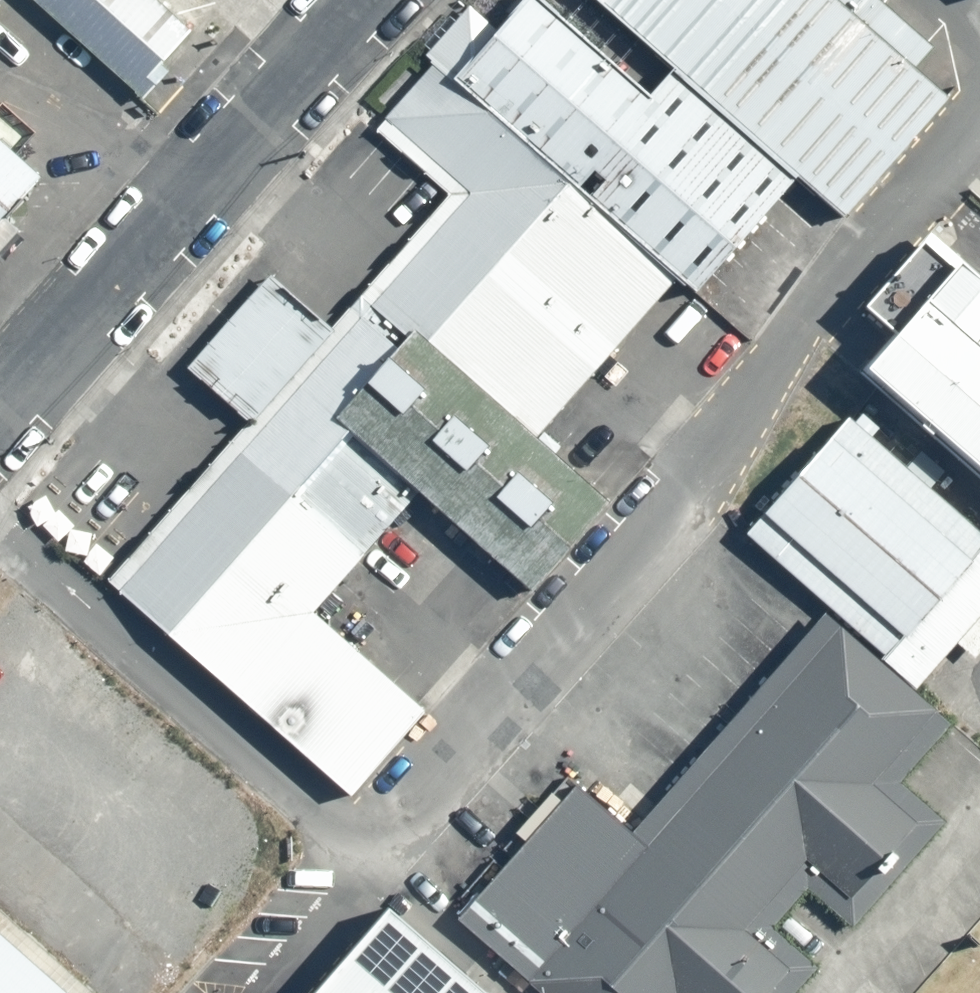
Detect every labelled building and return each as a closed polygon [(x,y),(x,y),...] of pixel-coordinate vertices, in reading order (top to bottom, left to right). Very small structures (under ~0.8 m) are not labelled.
[(163,0),(34,0),(146,100),(160,85),(151,77),(195,29),(163,0)] [(796,157),(682,63),(653,96),(545,0),(527,0),(500,31),(458,77),(682,260),(696,271),(796,157)] [(611,3),(682,63),(796,157),(868,218),(941,131),(969,97),(852,0),(613,0),(611,3)] [(439,61),(458,77),(500,31),(471,5),(429,52),(439,61)] [(682,260),(458,77),(439,61),(388,119),(473,193),(122,591),(348,784),(411,713),(298,613),(422,474),(535,573),(597,503),(524,439),(682,260)] [(473,193),(388,119),(379,130),(451,194),(333,328),(271,275),(190,368),(253,423),(111,581),(122,591),(473,193)] [(24,229),(10,217),(45,177),(0,137),(0,256),(24,229)] [(933,232),(867,306),(898,333),(863,373),(979,476),(979,276),(933,236),(933,232)] [(852,417),(748,534),(888,656),(906,635),(910,638),(977,562),(974,559),(979,552),(979,529),(852,417)] [(888,656),(922,686),(959,644),(978,660),(979,657),(979,552),(974,559),(977,562),(910,638),(906,635),(888,656)] [(461,927),(540,992),(771,992),(793,968),(750,931),(810,863),(854,902),(921,825),(875,785),(941,710),(836,611),(633,840),(580,793),(461,927)] [(798,991),(819,967),(773,927),(811,883),(859,924),(949,820),(907,784),(958,725),(941,710),(875,785),(921,825),(854,902),(810,863),(750,931),(793,968),(771,992),(796,992),(798,991)] [(394,906),(319,992),(494,992),(394,906)] [(72,992),(98,992),(0,907),(0,930),(72,992)] [(0,930),(0,992),(72,992),(0,930)]
